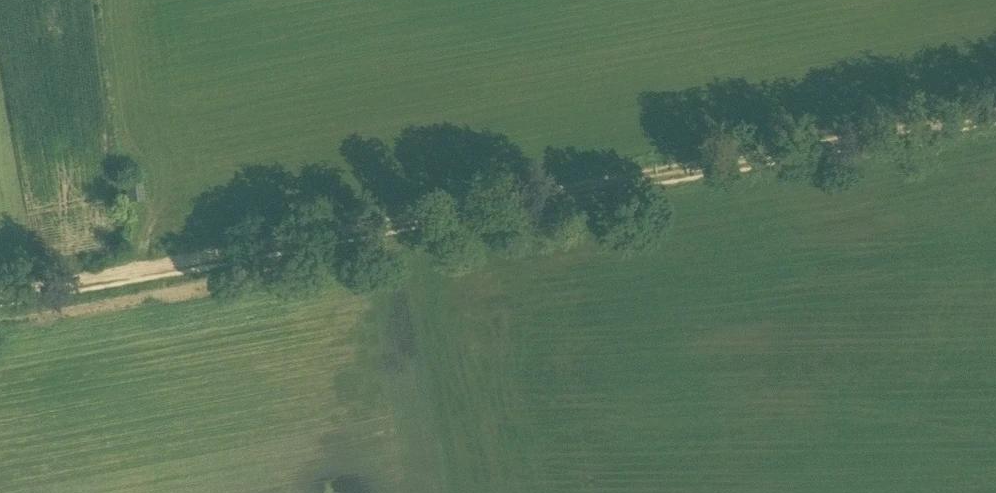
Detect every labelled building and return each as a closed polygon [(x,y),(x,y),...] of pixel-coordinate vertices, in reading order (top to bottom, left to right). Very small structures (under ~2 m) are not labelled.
[(129,199),(144,197),(142,177),(127,179),(129,199)]
